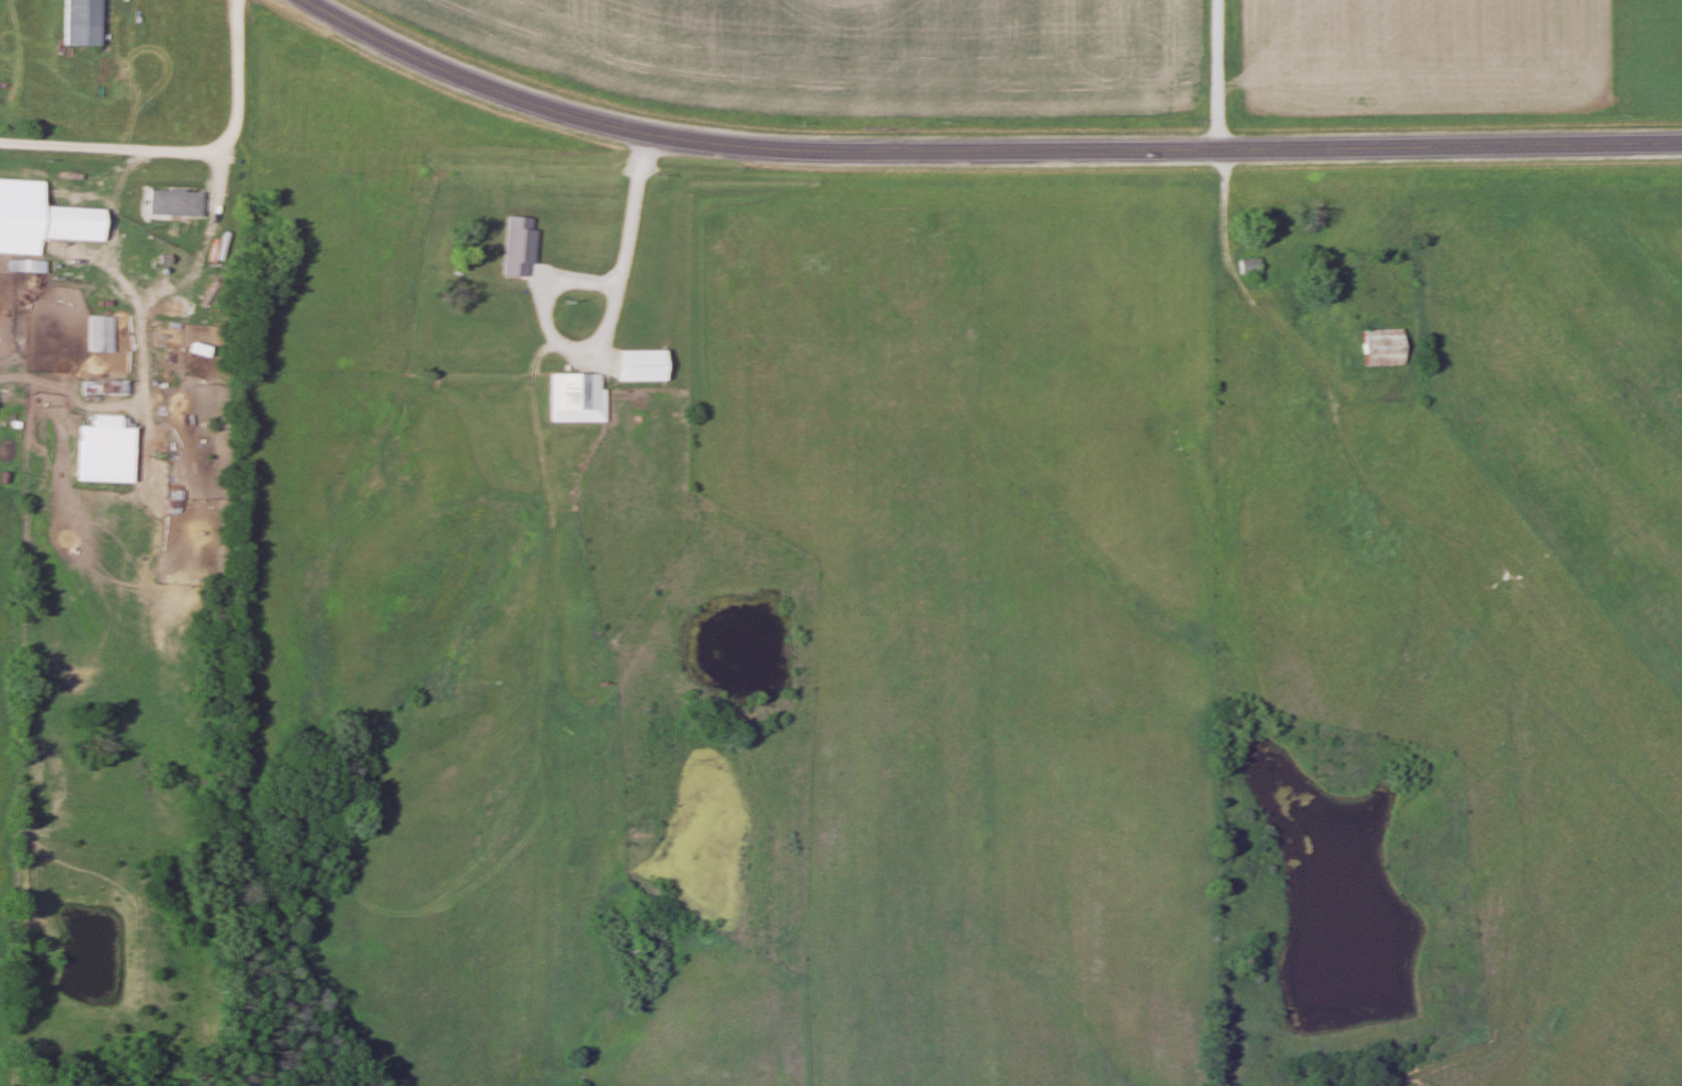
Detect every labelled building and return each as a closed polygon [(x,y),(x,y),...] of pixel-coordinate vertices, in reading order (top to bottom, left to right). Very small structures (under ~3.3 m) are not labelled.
[(93,45),(94,0),(59,0),(58,44),(93,45)] [(194,190),(142,190),(142,215),(194,215),(194,190)] [(101,208),(31,207),(30,239),(101,241),(101,208)] [(1234,258),(1234,274),(1252,274),(1252,258),(1234,258)] [(43,272),(43,260),(4,260),(4,272),(43,272)] [(84,352),(108,352),(108,315),(84,315),(84,352)] [(1400,365),(1400,329),(1357,329),(1357,365),(1400,365)] [(662,381),(662,350),(611,350),(611,381),(662,381)] [(599,422),(600,373),(545,373),(545,422),(599,422)] [(163,508),(175,508),(175,490),(163,490),(163,508)]
